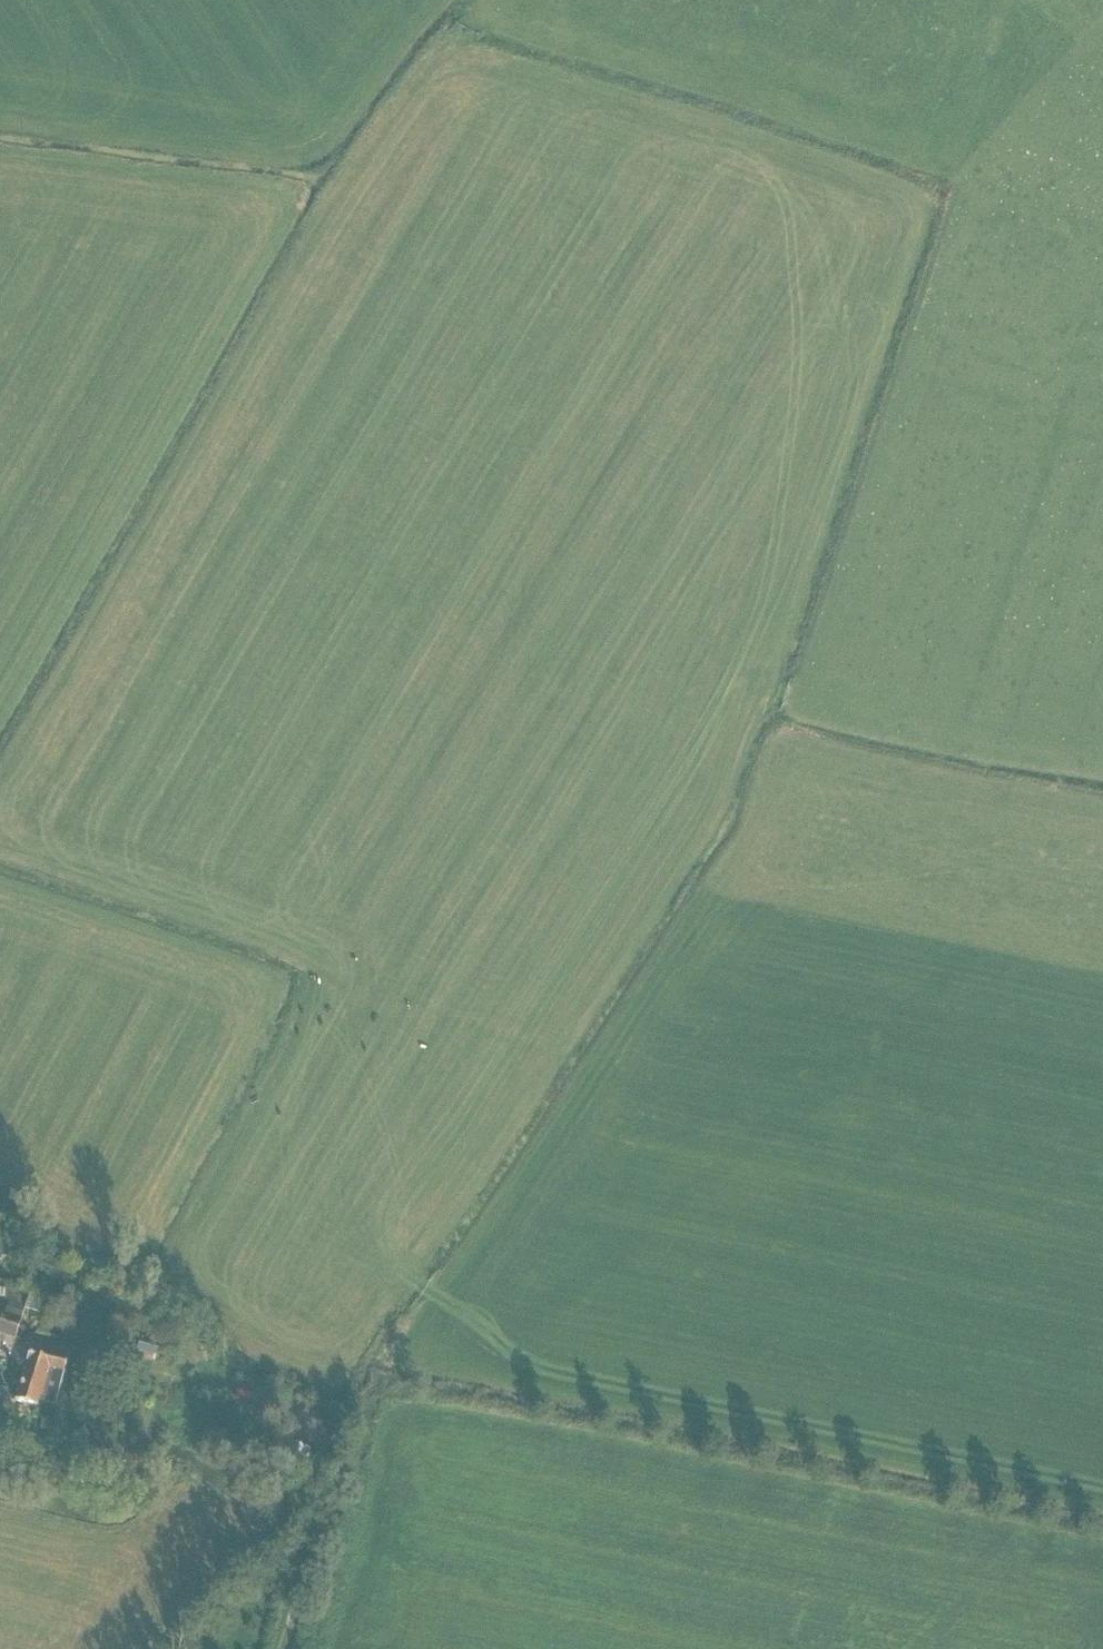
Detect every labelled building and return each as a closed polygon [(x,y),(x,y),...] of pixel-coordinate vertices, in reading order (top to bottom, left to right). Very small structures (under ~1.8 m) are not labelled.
[(42,1300),(28,1296),(24,1309),(38,1313),(42,1300)] [(13,1342),(23,1314),(6,1308),(4,1314),(0,1313),(0,1337),(13,1342)] [(140,1338),(135,1357),(154,1362),(160,1343),(140,1338)] [(52,1403),(69,1353),(32,1343),(17,1393),(14,1402),(37,1408),(38,1399),(52,1403)] [(43,1418),(40,1428),(48,1431),(51,1420),(43,1418)] [(294,1479),(308,1449),(288,1440),(274,1470),(294,1479)]
